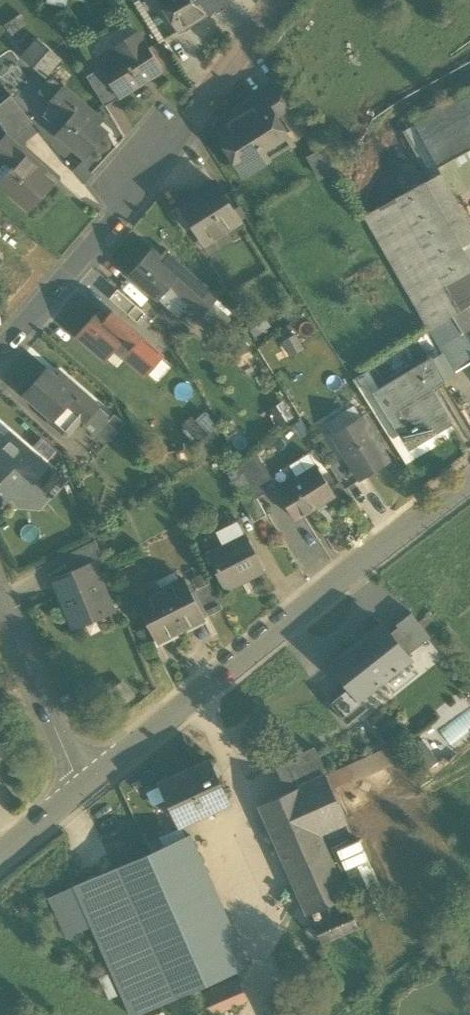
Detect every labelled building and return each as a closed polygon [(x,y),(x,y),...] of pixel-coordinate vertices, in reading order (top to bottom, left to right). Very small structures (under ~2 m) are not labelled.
[(134,3),(159,42),(164,39),(140,0),(139,0),(134,3)] [(178,31),(215,8),(210,0),(159,0),(178,31)] [(215,8),(228,0),(210,0),(215,8)] [(9,25),(13,32),(23,26),(19,19),(9,25)] [(101,67),(119,97),(141,83),(143,83),(151,78),(152,76),(162,70),(144,40),(143,41),(137,31),(117,44),(122,53),(101,67)] [(21,58),(44,79),(61,61),(38,39),(21,58)] [(86,76),(105,106),(119,97),(101,67),(86,76)] [(259,104),(269,120),(275,116),(275,118),(296,105),(284,82),(255,100),(258,105),(259,104)] [(469,150),(469,87),(412,120),(439,167),(469,150)] [(56,135),(85,159),(107,133),(90,119),(93,114),(61,88),(49,103),(61,113),(61,114),(69,120),(60,131),(56,135)] [(22,132),(33,123),(11,95),(0,103),(0,123),(5,130),(15,122),(22,132)] [(42,118),(60,131),(69,120),(61,114),(61,113),(49,103),(42,118)] [(216,131),(224,145),(225,146),(228,144),(235,155),(246,173),(269,159),(262,149),(286,134),(275,118),(275,116),(269,120),(259,104),(258,105),(255,106),(216,131)] [(6,135),(12,140),(22,132),(15,122),(5,130),(6,135)] [(292,144),(286,134),(262,149),(269,159),(292,144)] [(29,209),(52,183),(38,171),(42,166),(12,140),(6,135),(0,143),(0,157),(5,162),(0,168),(0,184),(29,209)] [(233,156),(235,155),(228,144),(225,146),(224,145),(224,150),(224,152),(226,155),(228,156),(231,156),(233,156)] [(461,274),(469,269),(469,223),(440,171),(412,187),(461,274)] [(194,226),(205,243),(239,221),(215,182),(180,204),(194,226)] [(430,329),(454,314),(469,303),(469,279),(449,291),(445,284),(461,274),(412,187),(365,214),(430,329)] [(170,210),(184,232),(194,226),(180,204),(170,210)] [(131,276),(157,299),(174,279),(182,286),(178,290),(189,300),(191,301),(203,286),(174,261),(169,266),(153,251),(131,276)] [(461,274),(445,284),(449,291),(469,279),(469,269),(461,274)] [(165,305),(178,290),(182,286),(174,279),(157,299),(165,305)] [(215,297),(203,286),(191,301),(189,300),(187,303),(200,314),(215,297)] [(117,289),(109,298),(136,321),(144,312),(117,289)] [(217,301),(205,315),(214,323),(226,309),(217,301)] [(99,309),(77,335),(105,359),(107,357),(122,340),(104,324),(109,317),(99,309)] [(161,354),(113,312),(109,317),(104,324),(122,340),(133,349),(126,357),(144,373),(146,371),(159,356),(161,354)] [(437,342),(451,365),(455,372),(469,364),(469,342),(465,333),(454,314),(430,329),(429,330),(437,342)] [(107,357),(117,367),(126,357),(133,349),(122,340),(107,357)] [(439,373),(451,365),(437,342),(422,351),(428,361),(430,359),(439,373)] [(170,365),(159,356),(146,371),(157,380),(170,365)] [(414,431),(421,441),(451,422),(430,388),(443,380),(439,373),(430,359),(428,361),(379,391),(407,436),(414,431)] [(439,373),(443,380),(455,372),(451,365),(439,373)] [(79,415),(86,421),(98,407),(67,381),(64,385),(47,371),(25,396),(48,416),(53,420),(70,400),(77,407),(74,411),(79,415)] [(65,432),(79,415),(74,411),(77,407),(70,400),(53,420),(48,416),(46,419),(61,432),(65,432)] [(324,423),(332,436),(362,417),(353,405),(324,423)] [(110,418),(98,407),(86,421),(83,424),(96,435),(110,418)] [(360,479),(360,480),(389,461),(362,417),(332,436),(346,458),(360,479)] [(187,428),(195,437),(204,429),(195,420),(187,428)] [(413,446),(421,441),(414,431),(407,436),(413,446)] [(34,481),(46,467),(15,441),(12,444),(0,434),(0,479),(1,479),(14,464),(17,461),(24,467),(21,470),(34,481)] [(250,482),(257,497),(277,485),(256,452),(240,465),(250,482)] [(290,466),(297,477),(316,465),(309,454),(290,466)] [(332,467),(345,488),(360,479),(346,458),(332,467)] [(14,464),(21,470),(24,467),(17,461),(14,464)] [(317,465),(316,465),(297,477),(277,490),(295,520),(335,495),(317,465)] [(40,486),(51,496),(66,479),(54,469),(40,486)] [(267,514),(257,497),(250,482),(236,490),(254,521),(267,514)] [(209,553),(226,587),(262,569),(245,535),(209,553)] [(70,553),(78,573),(92,567),(105,562),(96,539),(70,553)] [(57,581),(74,622),(109,607),(92,567),(78,573),(57,581)] [(183,578),(161,589),(181,629),(203,618),(183,578)] [(195,590),(208,616),(223,608),(210,582),(195,590)] [(159,641),(181,629),(161,589),(139,601),(159,641)] [(399,626),(416,648),(430,637),(411,613),(396,625),(398,627),(399,626)] [(398,627),(389,634),(382,624),(331,664),(350,688),(357,696),(379,678),(382,681),(410,659),(407,656),(416,648),(399,626),(398,627)] [(360,698),(382,681),(379,678),(357,696),(359,699),(360,698)] [(331,703),(347,724),(367,708),(360,698),(359,699),(357,696),(350,688),(331,703)] [(60,697),(66,711),(76,707),(69,693),(60,697)] [(274,765),(287,793),(326,776),(314,748),(274,765)] [(160,784),(176,818),(208,803),(211,810),(228,802),(209,761),(160,784)] [(348,767),(326,776),(331,787),(353,778),(348,767)] [(262,805),(281,848),(318,832),(323,830),(345,820),(331,787),(326,776),(287,793),(262,805)] [(208,803),(176,818),(179,824),(179,825),(211,810),(208,803)] [(157,834),(163,848),(185,838),(179,825),(179,824),(157,834)] [(346,896),(320,836),(318,832),(281,848),(309,913),(346,896)] [(121,867),(178,996),(234,972),(189,870),(203,863),(191,836),(185,838),(163,848),(121,867)] [(74,887),(92,927),(131,1014),(136,1014),(178,996),(121,867),(74,887)] [(68,938),(92,927),(74,887),(51,898),(68,938)] [(314,924),(322,942),(359,925),(351,908),(314,924)] [(98,978),(108,1000),(117,996),(107,974),(98,978)] [(199,1014),(207,1014),(245,999),(236,980),(193,999),(199,1014)]
